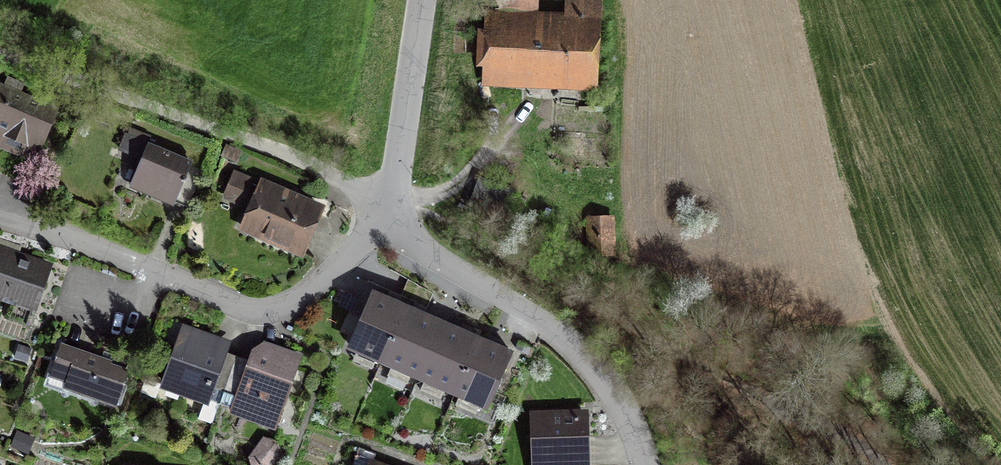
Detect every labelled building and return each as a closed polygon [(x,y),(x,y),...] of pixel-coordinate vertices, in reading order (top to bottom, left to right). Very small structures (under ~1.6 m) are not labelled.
[(489,75),(592,80),(595,1),(571,0),(567,0),(566,17),(544,16),(543,29),(491,26),(489,75)] [(0,88),(0,142),(5,144),(0,156),(0,165),(25,175),(46,128),(38,125),(46,108),(18,96),(23,85),(8,78),(3,89),(0,88)] [(128,136),(125,134),(120,148),(143,158),(132,183),(134,184),(135,181),(149,187),(148,190),(174,201),(177,194),(191,200),(203,170),(189,164),(190,161),(147,143),(150,136),(132,128),(128,136)] [(241,202),(250,181),(235,175),(226,195),(241,202)] [(502,220),(513,189),(483,179),(472,209),(502,220)] [(263,184),(244,227),(301,251),(319,208),(263,184)] [(610,221),(592,222),(592,251),(610,251),(610,221)] [(0,239),(0,293),(34,305),(47,268),(17,257),(21,246),(0,239)] [(381,361),(405,306),(373,292),(349,347),(381,361)] [(405,306),(381,361),(418,377),(442,322),(405,306)] [(455,393),(479,338),(442,322),(418,377),(455,393)] [(211,339),(185,330),(166,384),(205,398),(198,418),(213,423),(220,404),(236,359),(208,348),(211,339)] [(479,338),(455,393),(487,407),(511,352),(479,338)] [(125,365),(57,343),(44,383),(112,405),(125,365)] [(255,365),(236,359),(220,404),(274,423),(299,356),(277,348),(273,361),(259,356),(255,365)] [(533,417),(535,464),(587,464),(585,415),(562,416),(562,420),(555,421),(554,417),(533,417)] [(264,440),(252,457),(254,464),(255,464),(271,464),(279,454),(274,443),(264,440)] [(34,453),(29,464),(45,464),(48,458),(34,453)]
